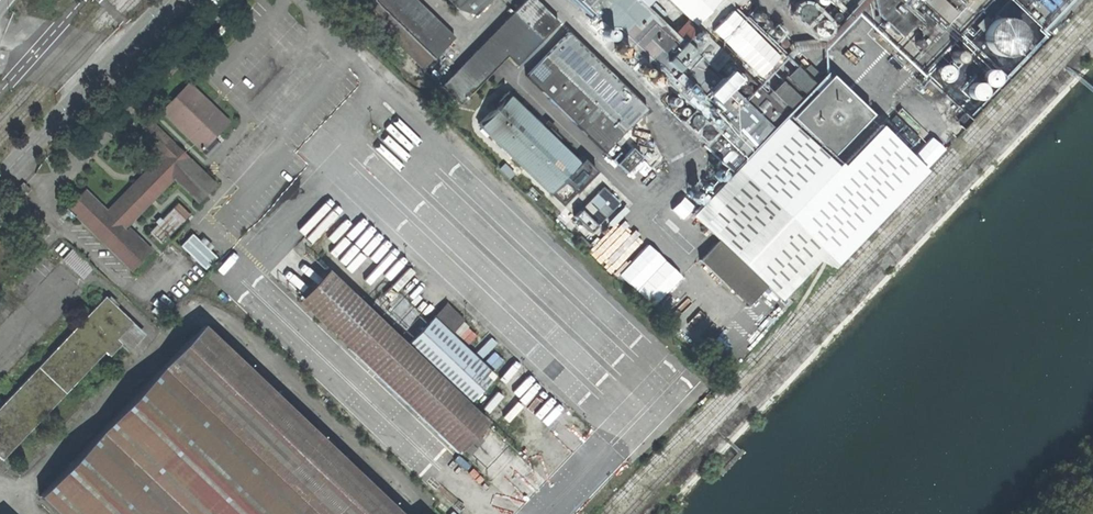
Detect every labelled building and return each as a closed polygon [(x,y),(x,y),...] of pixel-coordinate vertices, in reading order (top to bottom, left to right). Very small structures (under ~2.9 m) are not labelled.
[(416,0),(375,0),(363,13),(425,72),(457,39),(416,0)] [(461,106),(508,57),(519,68),(560,26),(534,0),(528,0),(443,87),(461,106)] [(460,11),(478,16),(493,0),(449,0),(460,11)] [(574,3),(577,1),(710,130),(694,147),(726,178),(689,216),(716,242),(698,261),(746,305),(763,287),(778,301),(816,261),(831,268),(922,172),(822,77),(819,80),(805,66),(799,72),(724,0),(570,0),(574,3)] [(901,0),(871,0),(875,14),(898,38),(918,16),(901,0)] [(948,23),(959,11),(947,0),(923,0),(948,23)] [(802,2),(797,3),(792,9),(792,15),(796,19),(801,21),(807,18),(810,12),(808,5),(802,2)] [(741,12),(746,12),(748,10),(748,7),(746,4),(742,3),(739,6),(738,9),(741,12)] [(750,23),(755,23),(757,20),(758,18),(755,14),(752,14),(748,16),(748,19),(750,23)] [(993,53),(1001,55),(1007,55),(1014,52),(1019,46),(1022,38),(1020,29),(1015,22),(1007,18),(997,18),(989,23),(985,30),(984,40),(987,47),(993,53)] [(818,20),(812,21),(808,26),(808,32),(811,36),(817,38),(823,36),(826,29),(824,23),(818,20)] [(758,30),(763,30),(765,28),(766,25),(763,22),(760,21),(756,24),(756,27),(758,30)] [(769,39),(773,39),(776,36),(776,34),(774,30),(770,30),(767,32),(766,35),(769,39)] [(564,34),(522,77),(601,153),(643,110),(564,34)] [(777,48),(782,48),(784,45),(784,43),(782,39),(778,39),(775,41),(775,44),(777,48)] [(964,56),(960,52),(956,50),(951,53),(949,58),(951,63),(957,65),(963,62),(964,56)] [(946,71),(943,66),(938,65),(934,67),(932,73),(934,78),(940,80),(945,77),(946,71)] [(996,72),(989,70),(985,72),(982,77),(983,83),(987,87),(994,87),(998,83),(999,77),(996,72)] [(980,89),(977,85),(973,83),(968,86),(966,91),(968,96),(974,98),(979,95),(980,89)] [(160,112),(198,150),(225,123),(185,86),(172,100),(160,112)] [(548,194),(576,164),(504,96),(476,125),(548,194)] [(73,217),(128,271),(147,251),(133,237),(131,238),(122,230),(170,181),(193,204),(209,184),(187,164),(189,162),(150,126),(137,137),(159,157),(103,212),(82,192),(65,209),(62,213),(68,219),(73,217)] [(213,142),(201,154),(206,159),(217,147),(213,142)] [(624,174),(640,158),(631,149),(623,156),(618,152),(610,160),(624,174)] [(22,196),(26,192),(18,185),(14,189),(22,196)] [(603,208),(592,196),(573,216),(584,227),(603,208)] [(171,202),(144,231),(156,241),(173,222),(175,224),(184,215),(171,202)] [(193,234),(181,247),(205,269),(217,256),(193,234)] [(80,279),(90,269),(70,251),(60,260),(80,279)] [(454,456),(486,424),(466,405),(491,380),(448,338),(460,325),(443,310),(404,350),(325,274),(295,305),(454,456)] [(140,335),(102,298),(0,403),(0,457),(101,352),(106,356),(118,345),(126,351),(140,335)] [(198,326),(34,499),(51,513),(396,513),(198,326)]
